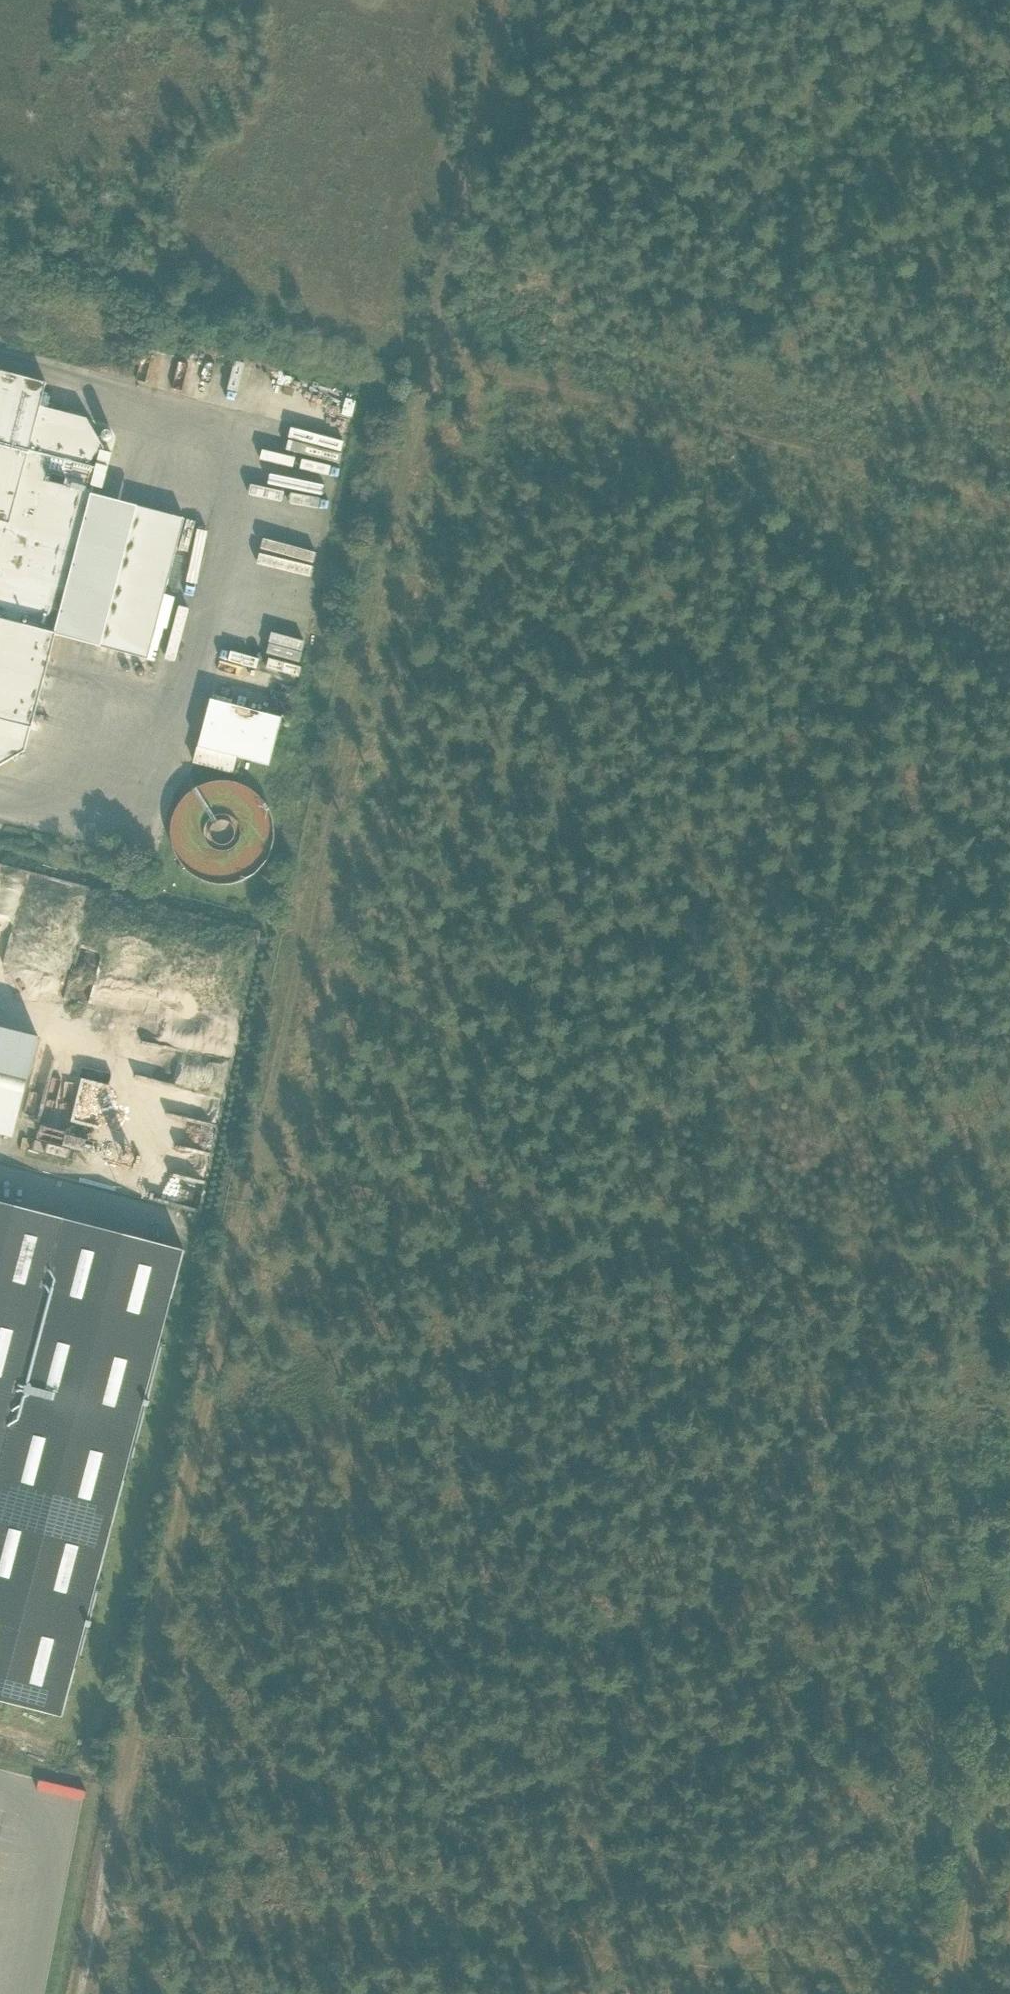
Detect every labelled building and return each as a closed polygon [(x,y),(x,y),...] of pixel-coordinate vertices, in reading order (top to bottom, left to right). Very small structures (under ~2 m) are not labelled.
[(24,751),(103,450),(87,419),(39,406),(47,382),(0,370),(0,766),(24,751)] [(315,422),(344,433),(359,394),(329,383),(315,422)] [(100,647),(145,659),(184,521),(138,508),(100,647)] [(193,763),(232,773),(236,757),(268,765),(280,718),(209,700),(193,763)] [(195,786),(193,787),(193,790),(214,824),(234,820),(219,828),(225,838),(227,845),(228,844),(193,866),(216,861),(219,874),(246,868),(272,853),(264,810),(243,776),(195,786)] [(39,1041),(0,1031),(0,1138),(13,1141),(39,1041)] [(61,1714),(180,1252),(0,1204),(0,1699),(61,1714)]
